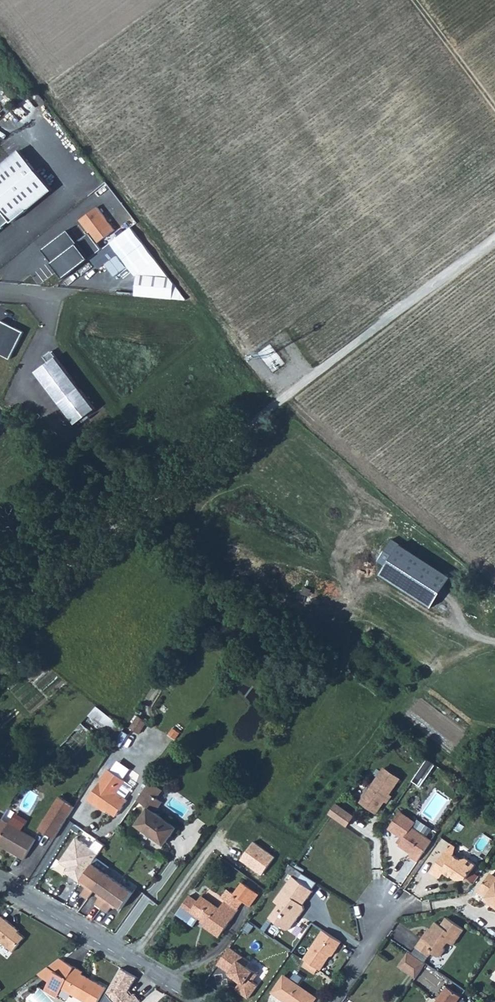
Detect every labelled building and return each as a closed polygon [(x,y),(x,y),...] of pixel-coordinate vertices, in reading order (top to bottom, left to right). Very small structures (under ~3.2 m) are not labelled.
[(10,220),(12,222),(52,191),(20,151),(0,166),(0,228),(10,220)] [(114,233),(96,210),(79,223),(97,246),(114,233)] [(175,285),(132,228),(110,245),(91,259),(99,269),(119,254),(136,276),(137,276),(138,276),(136,294),(174,297),(175,285)] [(24,332),(1,321),(0,324),(0,354),(11,359),(24,332)] [(46,356),(50,362),(58,356),(53,350),(46,356)] [(50,362),(38,371),(78,423),(97,408),(58,356),(50,362)] [(393,542),(379,563),(387,569),(382,576),(431,608),(450,579),(393,542)] [(91,716),(113,733),(120,724),(98,707),(91,716)] [(87,720),(64,746),(77,757),(100,731),(87,720)] [(424,787),(438,765),(429,760),(415,782),(424,787)] [(383,815),(403,776),(383,766),(363,805),(383,815)] [(124,780),(108,769),(89,798),(99,805),(104,806),(116,814),(126,798),(117,792),(124,780)] [(158,796),(164,788),(150,779),(137,797),(150,807),(138,823),(164,843),(177,826),(157,812),(165,800),(158,796)] [(124,789),(132,794),(136,787),(129,782),(124,789)] [(60,797),(40,829),(53,839),(74,806),(60,797)] [(350,828),(358,816),(339,803),(331,815),(350,828)] [(406,853),(405,856),(414,862),(428,841),(408,828),(411,823),(397,813),(385,830),(399,839),(395,846),(406,853)] [(3,819),(0,824),(0,844),(25,859),(37,839),(3,819)] [(76,836),(60,860),(68,865),(64,870),(80,880),(82,877),(92,861),(104,844),(96,839),(91,846),(76,836)] [(448,856),(441,851),(427,872),(436,878),(440,873),(446,877),(447,875),(454,879),(459,877),(462,879),(471,865),(462,859),(457,860),(449,854),(448,856)] [(92,861),(82,877),(88,881),(86,884),(81,891),(88,895),(94,886),(101,891),(95,900),(107,909),(114,899),(121,905),(132,889),(92,861)] [(311,893),(295,882),(300,875),(296,872),(287,866),(282,874),(288,878),(271,902),(277,906),(268,919),(283,930),(289,931),(303,910),(302,906),(311,893)] [(485,904),(494,911),(494,884),(494,880),(492,878),(489,876),(483,877),(474,892),(487,901),(485,904)] [(250,906),(258,894),(242,883),(233,895),(250,906)] [(220,910),(201,897),(200,900),(190,894),(176,914),(193,926),(199,917),(207,923),(204,927),(220,937),(238,911),(226,902),(220,910)] [(0,915),(0,942),(12,952),(24,937),(17,932),(19,929),(1,914),(0,915)] [(419,938),(413,947),(425,955),(428,952),(430,954),(433,955),(436,955),(439,953),(441,950),(441,947),(445,941),(450,945),(461,929),(443,918),(438,926),(433,922),(421,939),(419,938)] [(310,966),(317,972),(319,971),(325,962),(329,961),(340,944),(322,933),(302,961),(304,961),(301,967),(306,970),(310,966)] [(250,964),(229,949),(217,966),(239,981),(240,985),(236,991),(249,1000),(258,987),(253,983),(258,976),(247,968),(250,964)] [(406,951),(396,966),(412,977),(422,962),(406,951)] [(58,958),(45,967),(50,970),(64,961),(58,958)] [(53,972),(48,980),(60,987),(86,1001),(96,1001),(104,987),(80,973),(82,971),(64,961),(50,970),(53,972)] [(262,984),(269,970),(252,962),(250,967),(261,973),(257,982),(262,984)] [(314,976),(317,972),(310,966),(306,970),(314,976)] [(45,967),(36,973),(41,976),(50,970),(45,967)] [(106,992),(101,1001),(139,1001),(141,1001),(134,993),(131,995),(128,990),(136,978),(120,969),(106,992)] [(41,976),(48,980),(53,972),(50,970),(41,976)] [(281,976),(270,994),(281,1001),(308,1001),(311,998),(281,976)] [(60,987),(48,980),(45,987),(43,989),(56,996),(57,994),(60,987)] [(458,996),(445,987),(435,1001),(454,1001),(458,996)]
